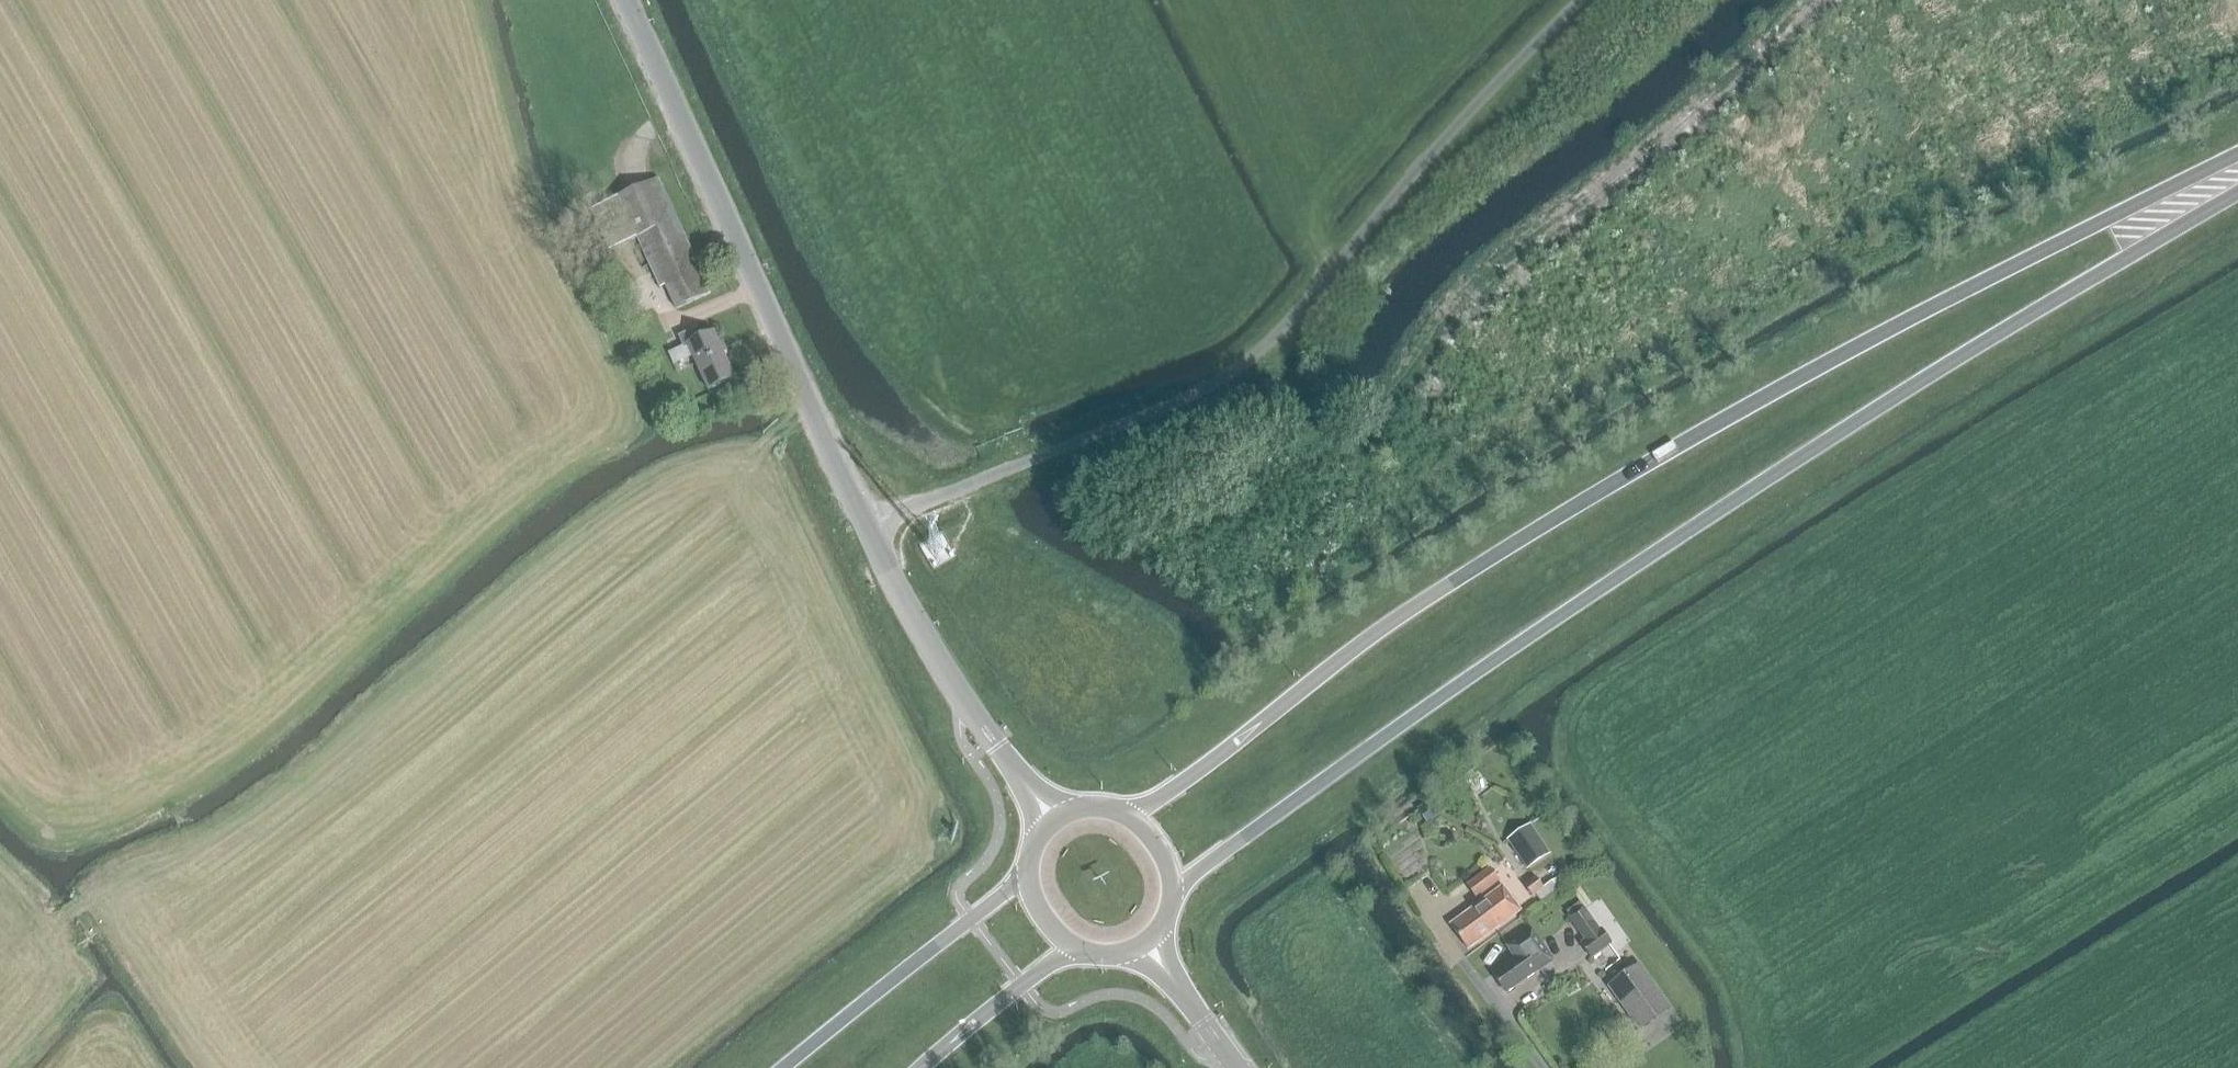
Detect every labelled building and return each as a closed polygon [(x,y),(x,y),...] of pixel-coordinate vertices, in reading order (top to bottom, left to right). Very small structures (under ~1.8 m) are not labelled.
[(609,251),(636,239),(660,290),(667,287),(677,308),(710,293),(658,179),(590,210),(609,251)] [(690,346),(706,381),(732,369),(714,332),(700,339),(695,329),(679,337),(685,348),(690,346)] [(1434,797),(1417,809),(1427,824),(1445,812),(1434,797)] [(1550,855),(1530,825),(1507,840),(1527,870),(1550,855)] [(1466,886),(1476,900),(1500,882),(1490,869),(1466,886)] [(1523,885),(1532,897),(1544,888),(1535,876),(1523,885)] [(1503,887),(1450,925),(1468,949),(1521,912),(1503,887)] [(1579,944),(1590,960),(1612,945),(1601,930),(1600,931),(1584,908),(1569,919),(1585,941),(1579,944)] [(1493,973),(1508,994),(1554,962),(1533,931),(1509,948),(1516,957),(1493,973)] [(1634,1019),(1662,999),(1637,965),(1610,985),(1634,1019)]
